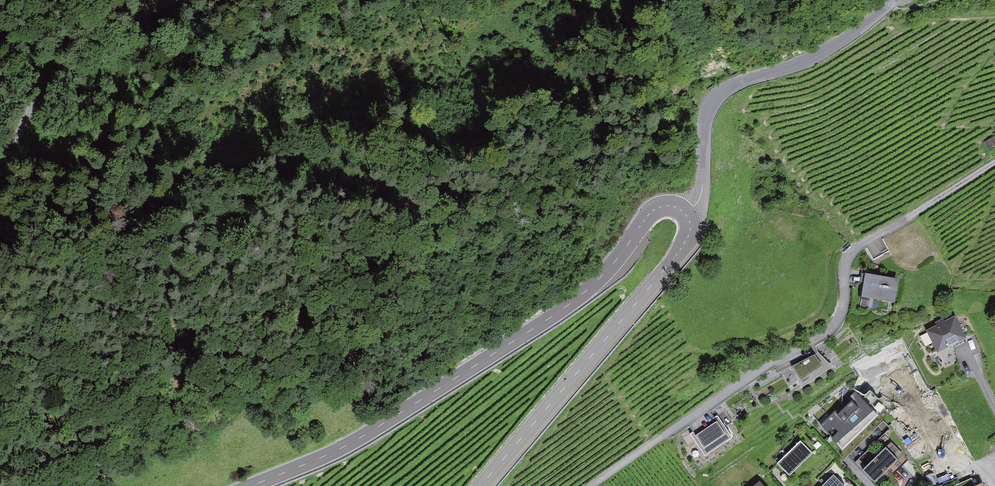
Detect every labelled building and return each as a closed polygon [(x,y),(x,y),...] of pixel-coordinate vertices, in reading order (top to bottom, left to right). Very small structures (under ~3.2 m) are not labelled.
[(984,142),(989,151),(994,148),(994,137),(984,142)] [(889,281),(859,275),(855,298),(885,303),(889,281)] [(926,328),(937,348),(965,333),(955,313),(926,328)] [(834,369),(823,351),(788,373),(799,391),(834,369)] [(878,410),(860,390),(826,422),(844,441),(878,410)] [(735,438),(721,417),(693,436),(707,457),(735,438)] [(909,459),(890,440),(864,466),(877,478),(887,467),(894,474),(901,467),(909,459)] [(818,454),(805,442),(782,463),(795,476),(818,454)] [(834,473),(821,485),(855,485),(849,480),(845,484),(834,473)]
